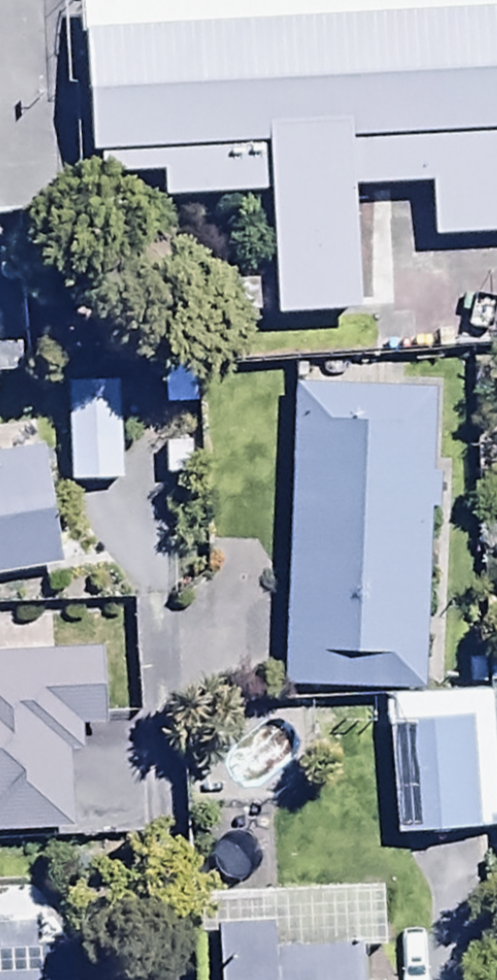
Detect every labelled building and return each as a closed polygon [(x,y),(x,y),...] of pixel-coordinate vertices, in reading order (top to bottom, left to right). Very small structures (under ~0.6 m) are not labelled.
[(89,180),(496,173),(496,0),(86,0),(89,180)] [(359,176),(276,179),(280,301),(363,298),(359,176)] [(447,322),(496,322),(496,292),(447,291),(447,322)] [(112,386),(62,389),(67,486),(117,484),(112,386)] [(431,398),(291,393),(278,694),(418,699),(431,398)] [(0,459),(0,579),(60,568),(39,452),(0,459)] [(69,836),(63,762),(77,761),(76,730),(96,729),(93,656),(0,660),(0,839),(69,836)] [(382,701),(391,841),(496,834),(496,791),(491,695),(382,701)] [(383,890),(193,895),(195,939),(216,939),(217,979),(386,979),(383,890)] [(56,929),(0,930),(0,979),(57,979),(56,929)]
